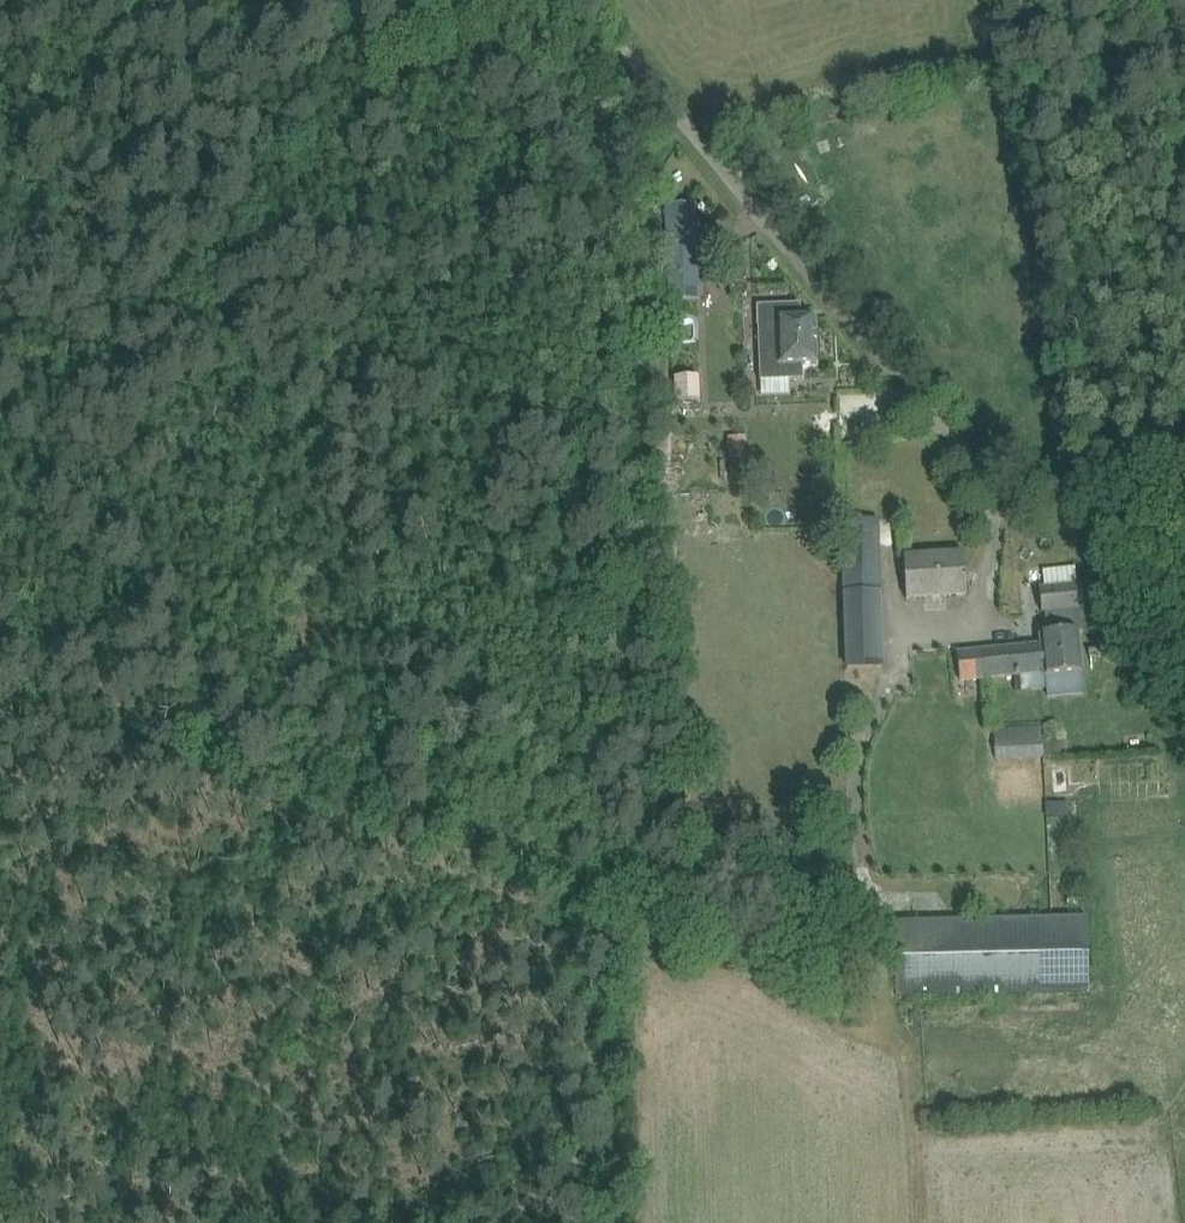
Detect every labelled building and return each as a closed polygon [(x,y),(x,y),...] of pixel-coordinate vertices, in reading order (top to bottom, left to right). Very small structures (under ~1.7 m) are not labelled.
[(699,277),(696,206),(668,207),(670,278),(699,277)] [(675,403),(704,402),(700,299),(672,301),(675,403)] [(758,381),(803,380),(802,365),(818,364),(816,318),(802,319),(801,304),(756,306),(758,381)] [(749,438),(730,438),(731,457),(749,457),(749,438)] [(907,599),(967,595),(965,553),(904,557),(907,599)] [(1041,645),(962,653),(964,680),(1015,676),(1015,677),(1042,674),(1043,678),(1082,674),(1082,673),(1084,673),(1079,633),(1086,632),(1083,608),(1085,608),(1082,586),(1077,586),(1075,568),(1044,571),(1046,589),(1040,590),(1042,613),(1045,612),(1047,635),(1041,635),(1041,645)] [(844,591),(844,668),(847,667),(875,667),(883,666),(881,590),(844,591)] [(997,760),(1044,757),(1043,726),(995,729),(997,760)] [(1088,917),(895,921),(896,997),(1089,993),(1088,917)]
